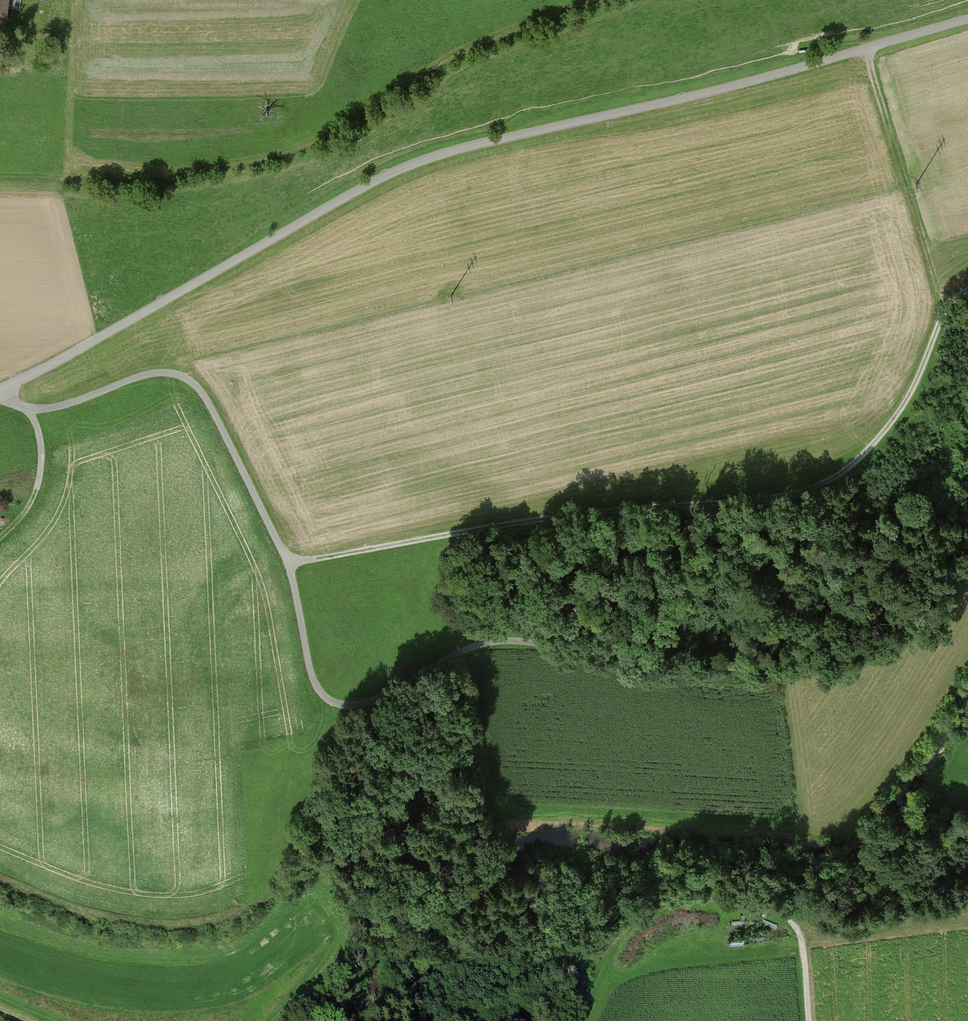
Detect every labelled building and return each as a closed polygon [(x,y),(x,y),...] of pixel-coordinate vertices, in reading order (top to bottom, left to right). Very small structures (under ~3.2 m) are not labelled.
[(10,19),(12,0),(0,0),(0,17),(10,19)]
